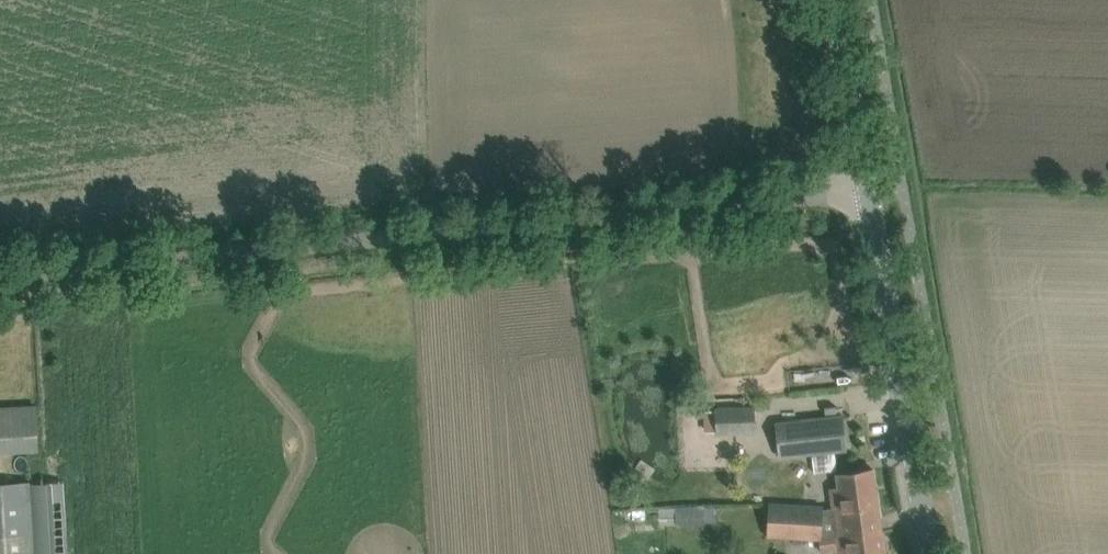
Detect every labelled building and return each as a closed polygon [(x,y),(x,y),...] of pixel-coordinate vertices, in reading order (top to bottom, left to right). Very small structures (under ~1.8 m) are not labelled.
[(757,432),(755,405),(716,406),(716,409),(704,410),(705,431),(717,430),(717,434),(757,432)] [(28,451),(38,450),(36,406),(0,408),(0,452),(28,451)] [(838,469),(836,451),(844,450),(840,417),(771,424),(775,457),(813,453),(815,472),(838,469)] [(820,539),(883,530),(874,470),(837,475),(843,511),(834,513),(837,535),(821,537),(820,539)] [(30,484),(0,485),(0,553),(34,553),(30,484)] [(795,537),(797,506),(771,504),(769,535),(795,537)] [(706,523),(704,505),(676,507),(678,525),(706,523)] [(821,537),(822,507),(797,506),(795,537),(820,539),(821,537)] [(883,530),(820,539),(821,548),(838,546),(839,553),(886,553),(883,530)]
